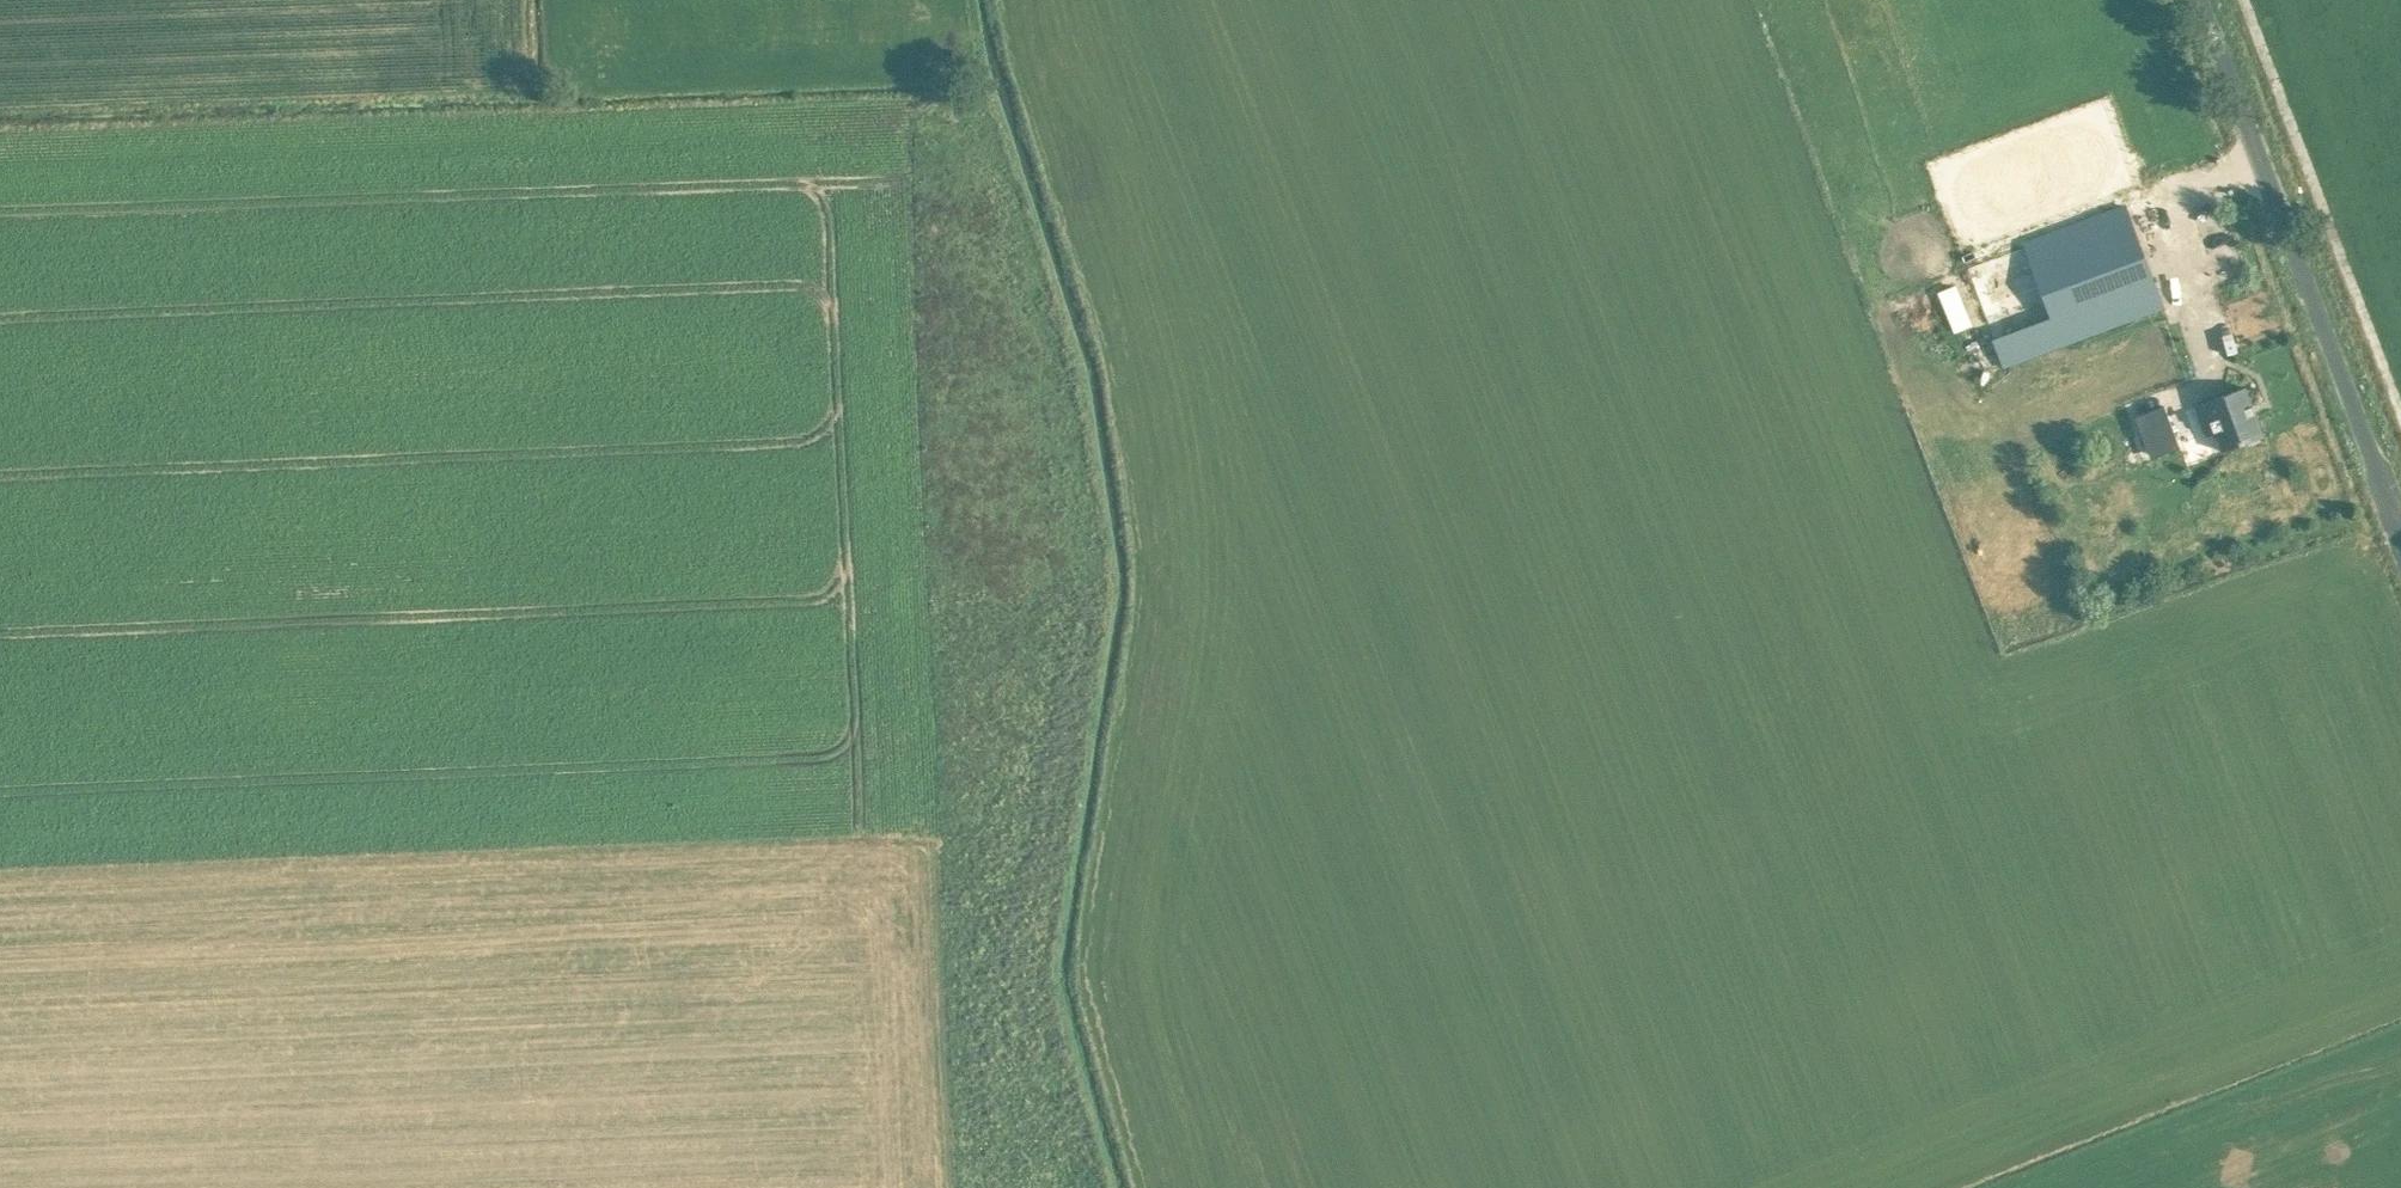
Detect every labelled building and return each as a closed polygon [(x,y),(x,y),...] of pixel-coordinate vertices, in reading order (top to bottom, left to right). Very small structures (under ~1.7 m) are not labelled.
[(2002,365),(2141,313),(2163,305),(2127,207),(1965,268),(2002,365)] [(2222,451),(2265,435),(2247,385),(2196,406),(2206,436),(2215,434),(2222,451)] [(2146,446),(2147,446),(2175,435),(2176,435),(2165,405),(2135,416),(2146,446)]
